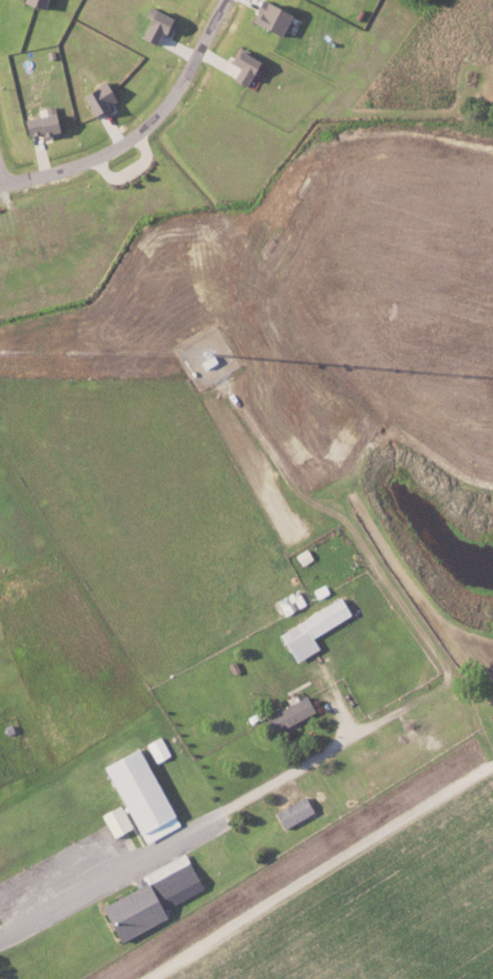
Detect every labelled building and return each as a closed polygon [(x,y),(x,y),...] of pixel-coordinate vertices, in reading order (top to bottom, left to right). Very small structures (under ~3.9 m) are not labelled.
[(42,0),(19,0),(18,3),(39,9),(42,0)] [(286,24),(290,14),(259,2),(251,25),(277,35),(282,22),(286,24)] [(167,35),(173,18),(147,9),(136,39),(152,45),(156,31),(167,35)] [(228,63),(234,65),(229,81),(248,87),(257,59),(232,51),(228,63)] [(106,111),(103,106),(114,100),(103,80),(78,94),(91,119),(106,111)] [(19,119),(22,136),(39,132),(41,138),(59,134),(53,105),(41,107),(43,114),(19,119)] [(203,368),(213,363),(210,356),(199,361),(203,368)] [(311,559),(305,549),(294,556),(301,566),(311,559)] [(293,660),(317,647),(311,636),(349,615),(339,597),(277,631),(293,660)] [(314,713),(307,695),(262,714),(270,731),(314,713)] [(134,745),(99,763),(141,843),(176,825),(134,745)] [(279,826),(312,812),(305,795),(272,809),(279,826)] [(129,828),(117,803),(99,812),(110,837),(129,828)]
